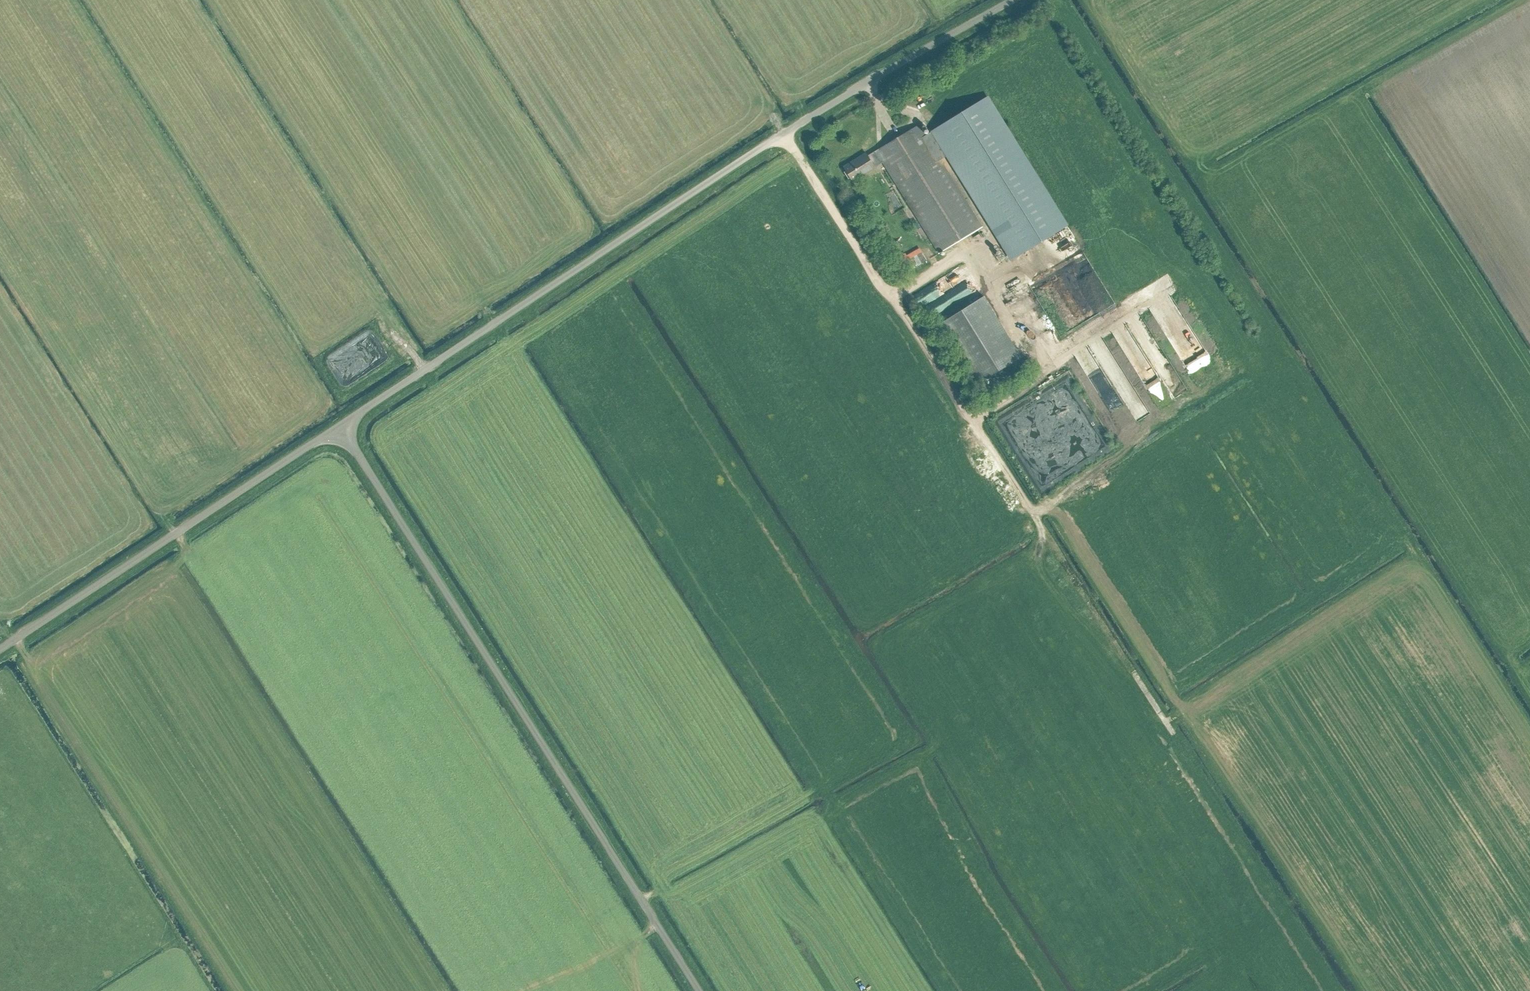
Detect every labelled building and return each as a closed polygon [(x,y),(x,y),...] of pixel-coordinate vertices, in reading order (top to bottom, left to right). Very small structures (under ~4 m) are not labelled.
[(884,163),(926,229),(941,253),(983,227),(936,152),(943,147),(1013,258),(1067,224),(986,97),(925,136),(919,126),(869,157),(867,154),(845,168),(854,182),(884,163)] [(1103,302),(1120,293),(1097,249),(1086,255),(1090,263),(1085,265),(1088,271),(1077,277),(1083,288),(1075,292),(1079,300),(1090,295),(1087,289),(1096,285),(1100,291),(1098,292),(1103,302)] [(947,288),(955,303),(985,287),(969,258),(954,266),(957,273),(950,277),(954,284),(947,288)] [(1035,282),(1030,288),(1036,293),(1041,287),(1035,282)] [(1025,351),(1034,339),(1032,335),(1018,324),(1012,312),(1008,309),(1000,292),(996,288),(991,291),(988,294),(968,303),(962,310),(967,320),(968,321),(980,347),(986,352),(988,355),(1001,365),(1014,359),(1018,354),(1025,351)] [(1043,306),(1052,303),(1049,295),(1040,298),(1043,306)] [(1046,319),(1051,331),(1067,324),(1061,313),(1046,319)] [(1065,368),(1081,361),(1078,356),(1063,363),(1065,368)]
